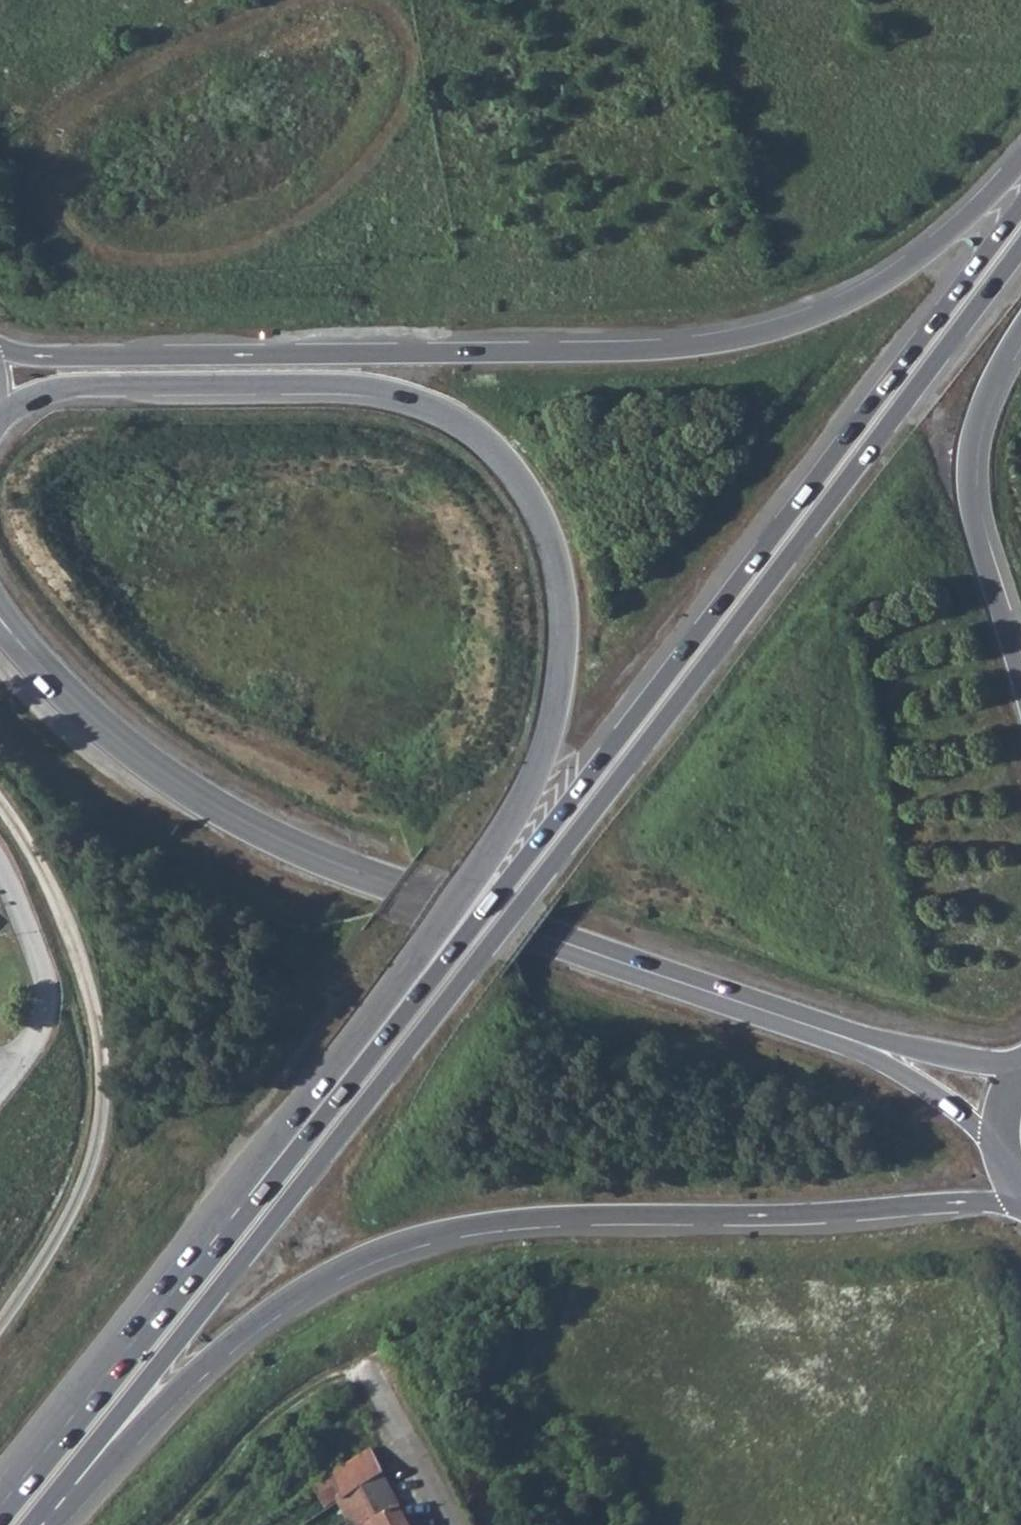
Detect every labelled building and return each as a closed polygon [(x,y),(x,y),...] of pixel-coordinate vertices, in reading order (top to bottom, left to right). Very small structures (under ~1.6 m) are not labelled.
[(312,1496),(318,1494),(325,1506),(334,1501),(339,1497),(354,1524),(410,1524),(369,1447),(343,1465),(309,1489),(312,1496)] [(347,1524),(354,1524),(339,1497),(334,1501),(347,1524)]
